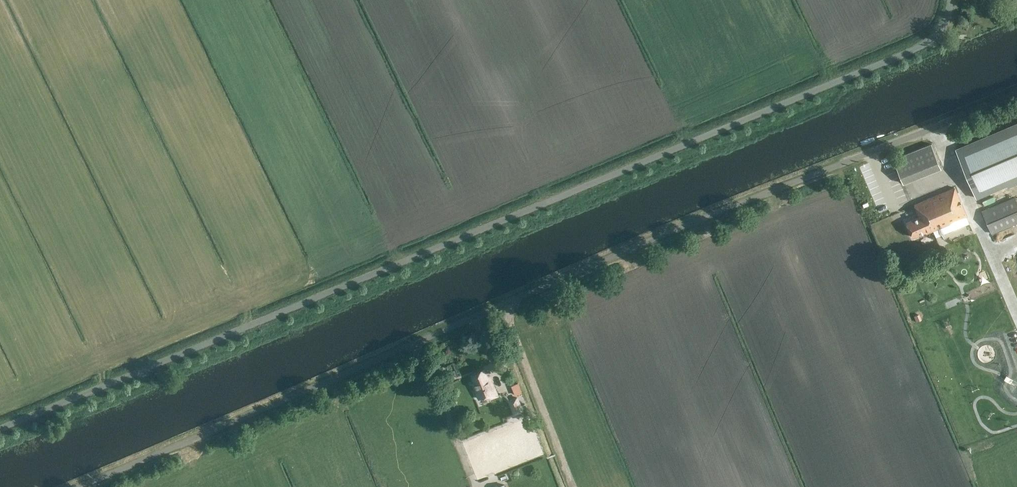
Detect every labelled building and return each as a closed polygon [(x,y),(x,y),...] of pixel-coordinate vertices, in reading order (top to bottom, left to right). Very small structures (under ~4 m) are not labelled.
[(976,197),(1016,180),(1016,125),(956,151),(976,197)] [(931,144),(893,158),(902,183),(940,168),(931,144)] [(906,221),(907,224),(961,201),(955,187),(914,204),(919,216),(906,221)] [(984,236),(1016,222),(1016,201),(1015,197),(974,214),(984,236)] [(967,215),(961,201),(907,224),(913,236),(925,231),(926,233),(967,215)] [(484,368),(471,374),(474,382),(472,383),(479,398),(488,394),(490,398),(497,395),(491,379),(489,380),(484,368)] [(523,410),(517,396),(508,399),(514,414),(523,410)]
